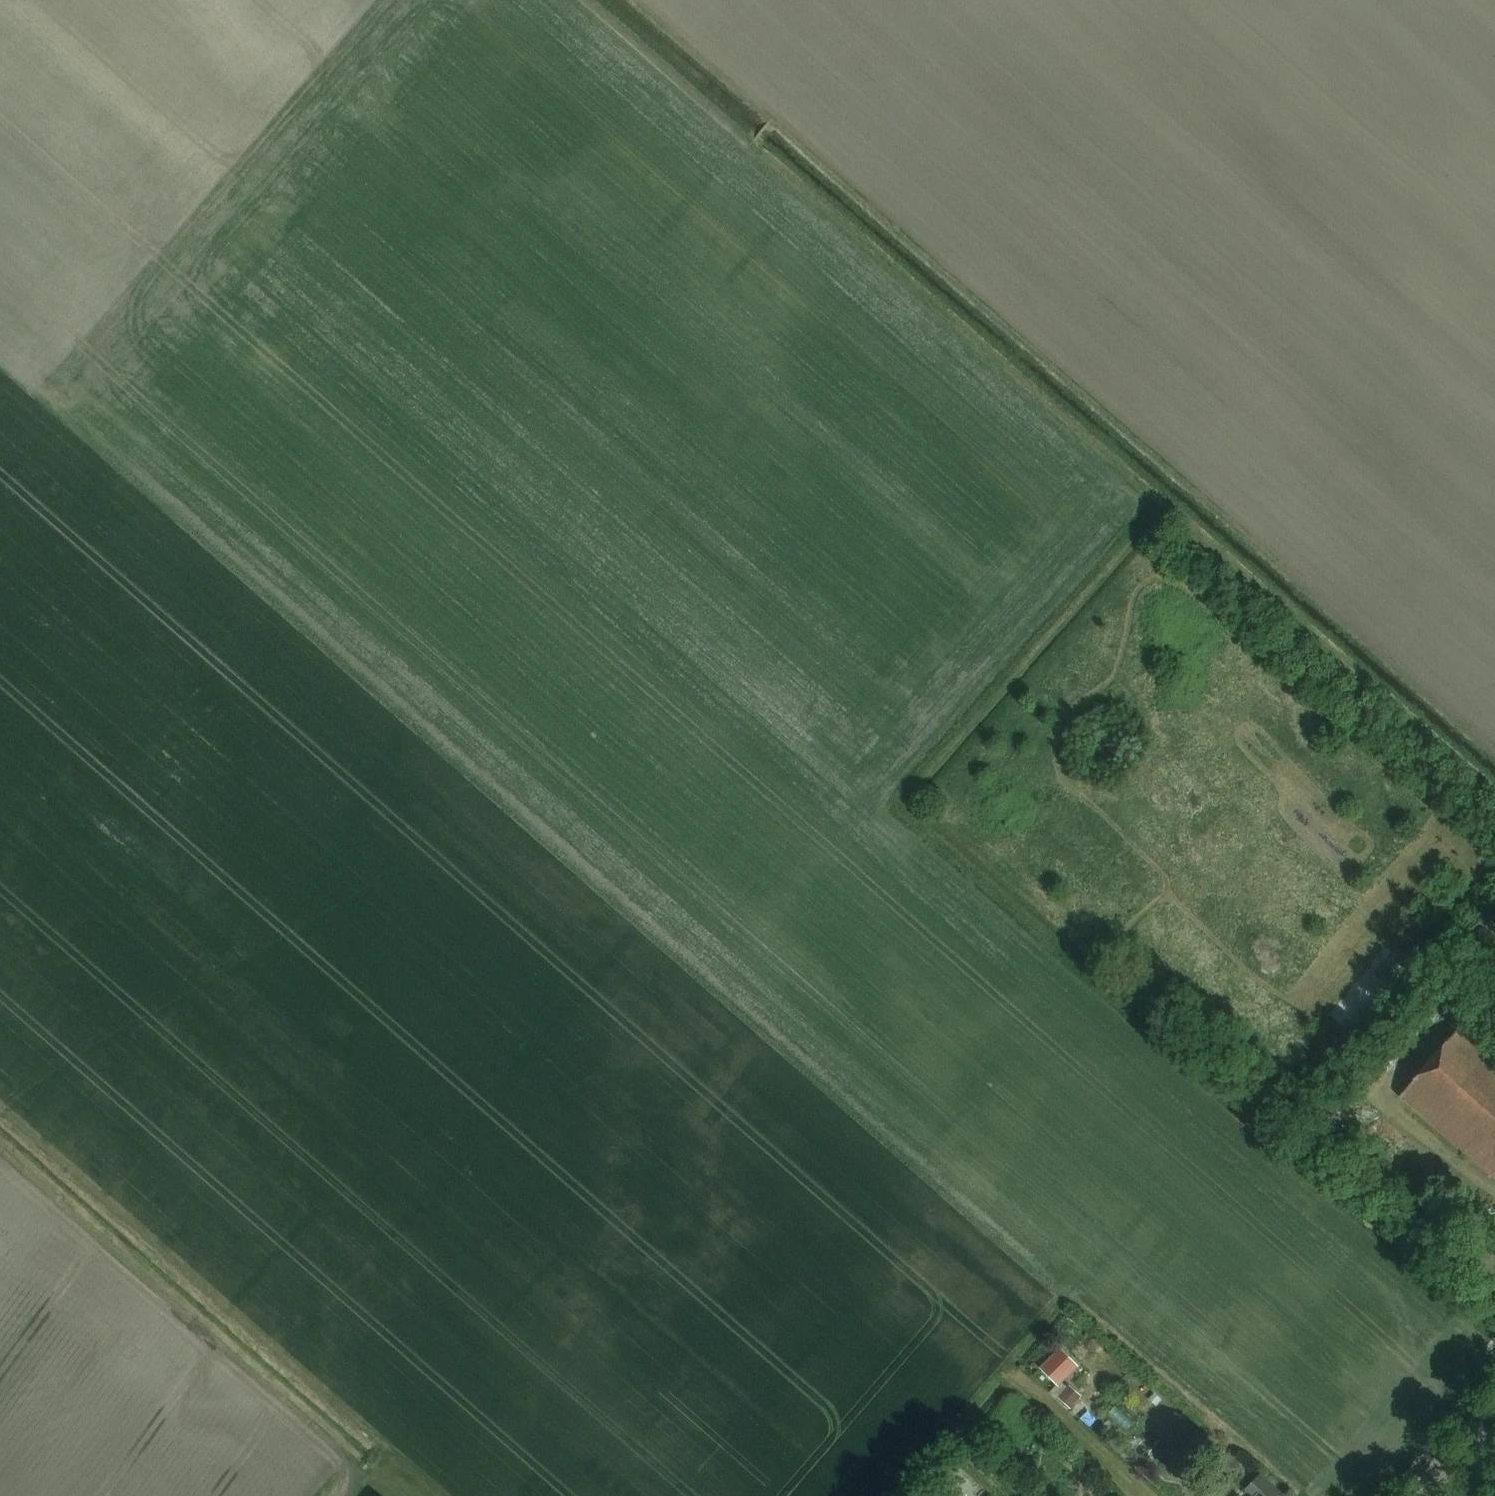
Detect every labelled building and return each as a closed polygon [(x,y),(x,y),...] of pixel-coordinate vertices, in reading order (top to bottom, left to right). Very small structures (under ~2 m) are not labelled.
[(1400,1096),(1494,1181),(1494,1060),(1460,1029),(1400,1096)] [(1060,1349),(1040,1369),(1057,1386),(1077,1366),(1060,1349)] [(1070,1409),(1082,1397),(1069,1385),(1058,1397),(1070,1409)] [(1281,1494),(1261,1476),(1246,1491),(1252,1495),(1279,1495),(1281,1494)]
